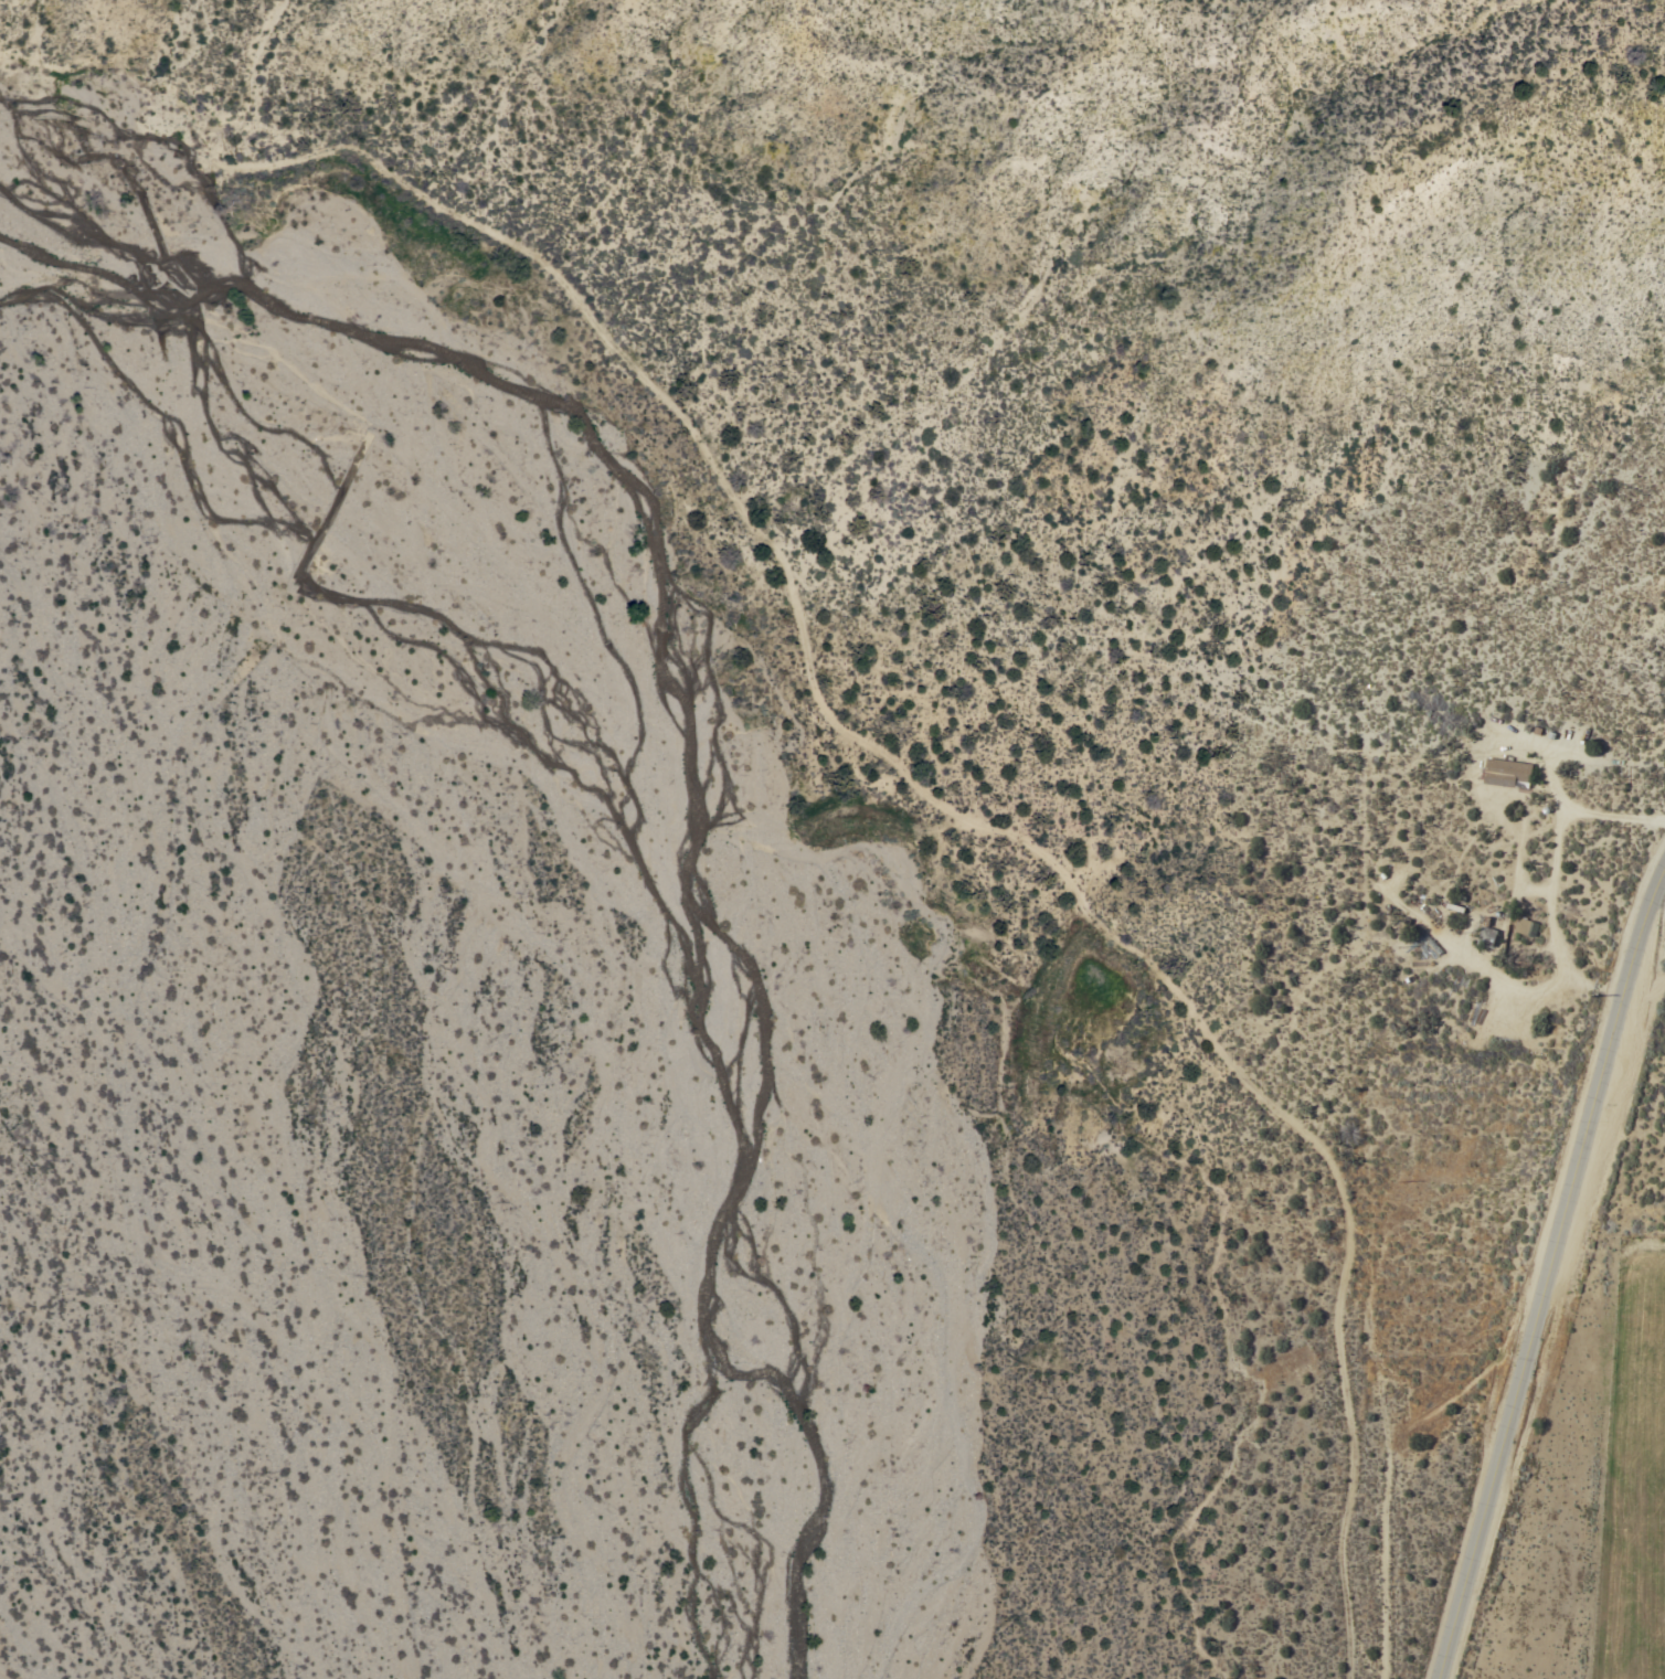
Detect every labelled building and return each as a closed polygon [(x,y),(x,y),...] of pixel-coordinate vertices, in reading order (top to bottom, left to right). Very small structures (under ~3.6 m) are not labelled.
[(1534,764),(1530,788),(1516,786),(1516,787),(1484,782),(1488,757),(1534,764)] [(1498,931),(1494,948),(1478,944),(1483,926),(1498,931)]
